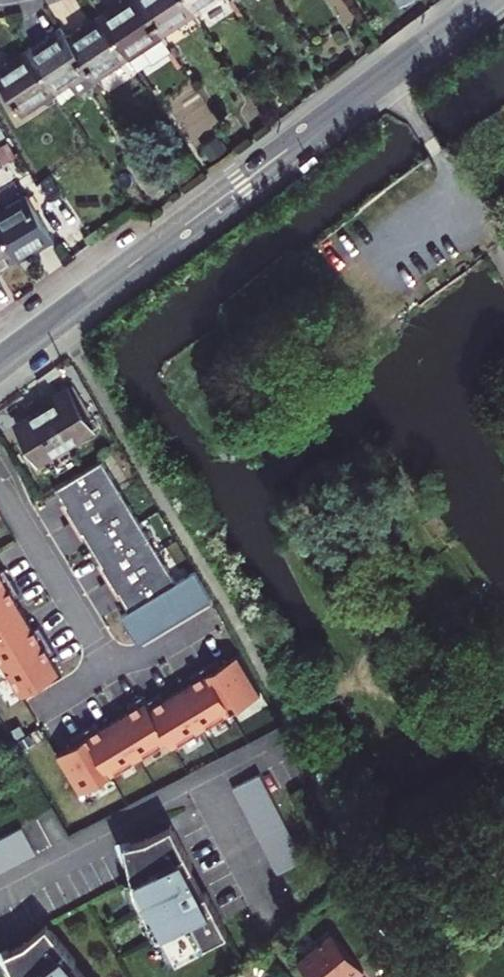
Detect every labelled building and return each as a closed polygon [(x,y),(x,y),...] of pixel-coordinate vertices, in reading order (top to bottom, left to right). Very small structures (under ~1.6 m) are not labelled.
[(162,36),(138,0),(122,0),(119,2),(121,6),(102,19),(125,55),(135,70),(145,64),(153,64),(171,51),(162,36)] [(185,0),(138,0),(162,36),(180,25),(178,20),(192,11),(185,0)] [(217,0),(185,0),(192,11),(206,1),(210,5),(217,0)] [(80,27),(66,37),(95,81),(114,69),(111,65),(125,55),(102,19),(83,31),(80,27)] [(48,41),(29,53),(52,90),(68,80),(77,94),(95,81),(66,37),(59,27),(46,37),(48,41)] [(29,53),(10,66),(7,62),(0,67),(0,83),(21,116),(40,104),(37,100),(52,90),(29,53)] [(61,104),(77,94),(68,80),(52,90),(61,104)] [(0,215),(0,232),(14,257),(34,246),(37,250),(52,241),(25,195),(5,207),(7,211),(0,215)] [(0,232),(0,265),(14,257),(0,232)] [(54,400),(16,424),(38,460),(92,427),(68,387),(53,397),(54,400)] [(121,614),(138,641),(211,597),(195,569),(176,581),(102,458),(55,486),(63,500),(60,501),(82,536),(84,535),(99,559),(95,561),(117,597),(121,595),(129,609),(121,614)] [(12,580),(4,567),(0,569),(0,587),(12,580)] [(24,612),(14,596),(20,593),(12,580),(0,587),(0,626),(24,612)] [(47,637),(40,625),(34,628),(24,612),(0,626),(0,658),(3,663),(47,637)] [(55,650),(47,637),(3,663),(22,693),(59,671),(49,654),(55,650)] [(217,658),(204,666),(231,710),(261,692),(238,653),(220,664),(217,658)] [(202,727),(231,710),(204,666),(192,673),(196,679),(179,689),(202,727)] [(202,727),(179,689),(163,698),(159,693),(146,701),(169,738),(173,745),(202,727)] [(169,738),(146,701),(142,694),(128,702),(132,709),(116,719),(139,756),(169,738)] [(110,773),(139,756),(116,719),(100,728),(97,722),(84,729),(110,773)] [(30,757),(51,746),(37,720),(16,732),(30,757)] [(110,773),(84,729),(71,737),(75,744),(58,754),(80,791),(110,773)] [(260,772),(233,786),(240,798),(278,872),(304,858),(260,772)] [(0,833),(0,868),(34,850),(19,823),(0,833)] [(124,841),(127,858),(132,878),(135,892),(138,898),(147,915),(157,934),(159,934),(162,932),(176,957),(227,931),(206,890),(202,892),(189,866),(193,864),(171,823),(133,839),(124,841)] [(120,849),(125,858),(127,858),(124,841),(133,839),(131,833),(117,836),(120,849)] [(132,878),(126,879),(128,889),(133,900),(138,898),(135,892),(132,878)] [(147,915),(142,918),(154,936),(157,934),(147,915)] [(10,963),(16,976),(86,976),(72,960),(75,958),(46,921),(12,944),(3,948),(10,963)] [(162,932),(159,934),(162,947),(169,961),(176,957),(162,932)] [(362,970),(332,932),(297,960),(310,976),(353,976),(362,970)] [(7,965),(10,963),(3,948),(12,944),(9,939),(0,943),(0,955),(7,965)]
